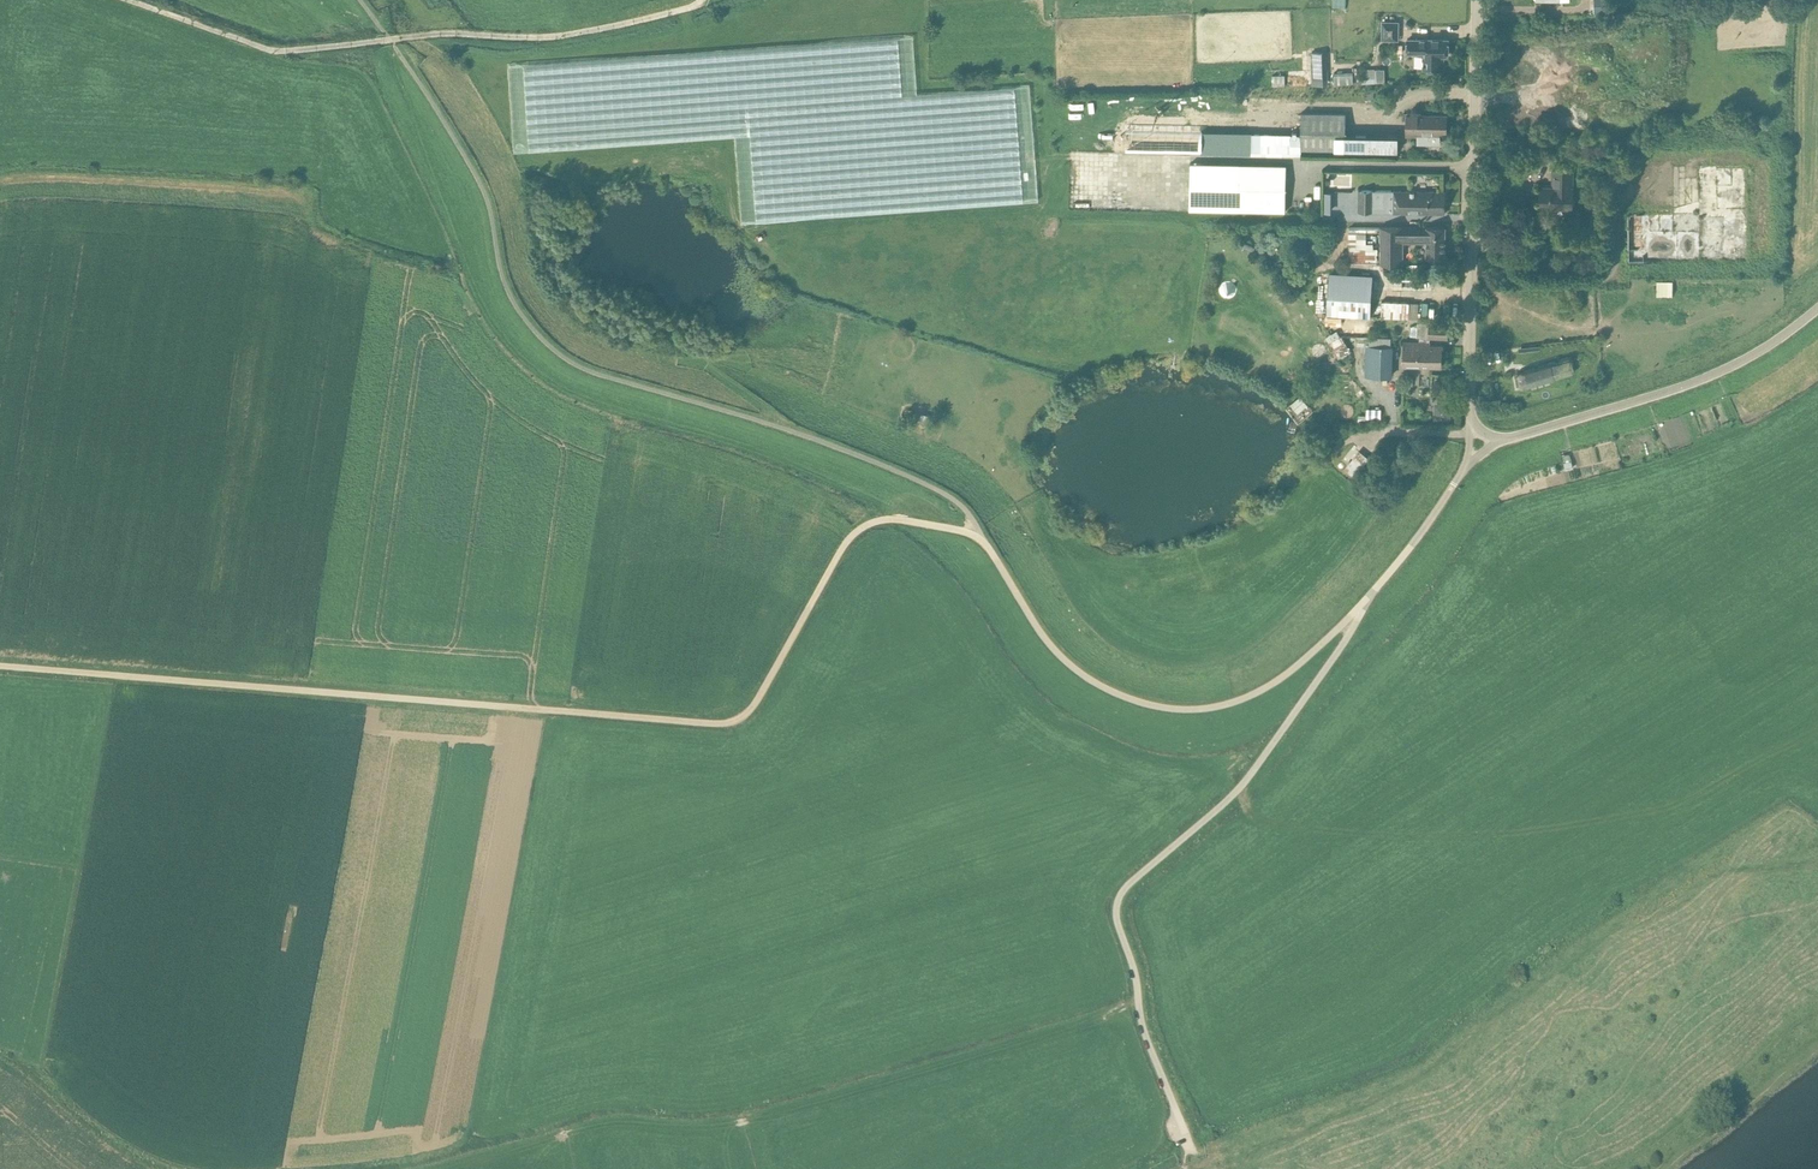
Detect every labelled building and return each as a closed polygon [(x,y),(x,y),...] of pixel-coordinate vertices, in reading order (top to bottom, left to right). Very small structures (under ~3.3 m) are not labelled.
[(1594,11),(1613,11),(1613,0),(1594,0),(1594,11)] [(1381,20),(1381,40),(1399,40),(1399,20),(1381,20)] [(1406,53),(1427,53),(1427,54),(1423,54),(1423,68),(1443,68),(1444,56),(1449,56),(1449,38),(1406,37),(1406,53)] [(1327,51),(1311,51),(1312,85),(1328,84),(1327,51)] [(1353,71),(1334,71),(1334,83),(1353,83),(1353,71)] [(1285,74),(1273,74),(1273,85),(1285,85),(1285,74)] [(1301,149),(1336,150),(1335,153),(1344,153),(1344,150),(1398,151),(1398,135),(1346,134),(1346,112),(1301,111),(1301,133),(1252,132),(1251,151),(1301,152),(1301,149)] [(1439,144),(1440,135),(1440,132),(1447,132),(1447,115),(1407,114),(1407,134),(1417,135),(1417,144),(1439,144)] [(1181,145),(1182,119),(1134,119),(1134,145),(1181,145)] [(1190,162),(1189,209),(1286,211),(1287,164),(1190,162)] [(1712,261),(1747,261),(1746,165),(1699,165),(1699,204),(1672,205),(1672,213),(1628,213),(1628,225),(1638,225),(1638,226),(1658,226),(1658,241),(1665,241),(1665,251),(1712,250),(1712,261)] [(1572,208),(1572,188),(1571,188),(1571,170),(1553,170),(1553,188),(1540,188),(1540,207),(1560,207),(1560,208),(1572,208)] [(1358,211),(1394,212),(1445,213),(1445,191),(1358,190),(1358,211)] [(1445,257),(1445,237),(1448,236),(1448,229),(1445,229),(1445,227),(1349,226),(1349,262),(1381,262),(1381,263),(1402,263),(1402,242),(1427,242),(1427,257),(1445,257)] [(1319,247),(1312,248),(1314,260),(1322,258),(1319,247)] [(1330,274),(1327,314),(1370,316),(1372,276),(1330,274)] [(1673,295),(1673,279),(1657,279),(1657,295),(1673,295)] [(1382,300),(1381,317),(1409,318),(1418,318),(1419,302),(1382,300)] [(1410,335),(1428,336),(1428,337),(1448,338),(1449,323),(1429,322),(1417,322),(1417,326),(1411,325),(1410,335)] [(1430,345),(1430,342),(1405,341),(1404,365),(1442,366),(1442,345),(1430,345)] [(1368,345),(1367,375),(1392,376),(1393,345),(1368,345)] [(1348,346),(1336,353),(1339,358),(1351,351),(1348,346)] [(1571,356),(1517,372),(1521,387),(1571,356)] [(1289,403),(1297,412),(1308,403),(1300,394),(1289,403)] [(1433,402),(1433,419),(1450,420),(1451,403),(1433,402)] [(920,414),(912,411),(910,417),(927,424),(930,416),(921,412),(920,414)] [(1354,474),(1367,458),(1359,451),(1346,468),(1354,474)] [(1566,467),(1573,466),(1570,453),(1563,455),(1566,467)]
